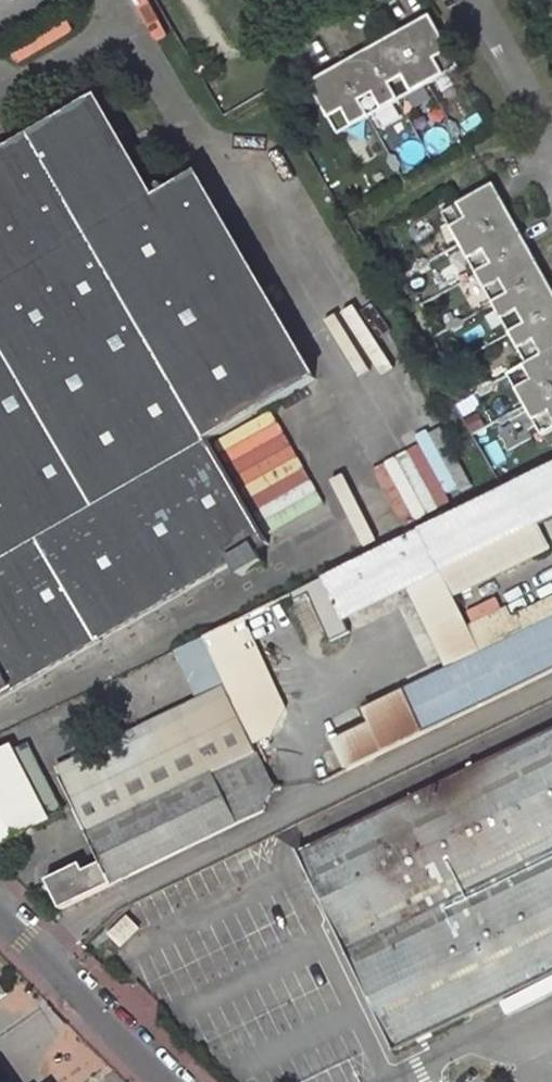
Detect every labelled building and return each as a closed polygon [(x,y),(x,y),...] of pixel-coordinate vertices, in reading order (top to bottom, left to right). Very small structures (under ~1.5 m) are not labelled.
[(430,17),(312,83),(339,132),(368,116),(398,99),(428,83),(459,65),(430,17)] [(234,568),(242,582),(264,569),(256,556),(267,549),(209,448),(315,388),(200,187),(158,211),(100,107),(0,164),(0,702),(234,568)] [(444,214),(461,244),(478,273),(495,303),(511,333),(529,363),(551,350),(551,289),(493,186),(460,205),(444,214)] [(509,374),(526,405),(544,435),(551,430),(551,350),(529,363),(509,374)] [(291,602),(294,610),(308,604),(330,650),(350,640),(342,625),(368,612),(406,593),(437,578),(449,605),(548,557),(536,530),(551,522),(551,476),(291,602)] [(478,669),(464,637),(449,605),(437,578),(406,593),(448,682),(478,669)] [(551,681),(551,609),(510,629),(506,619),(464,637),(478,669),(448,682),(363,721),(370,736),(331,754),(342,779),(551,681)] [(200,635),(231,702),(252,746),(270,737),(283,710),(238,617),(200,635)] [(60,781),(101,867),(83,876),(79,868),(43,885),(57,913),(236,829),(213,779),(258,759),(252,746),(231,702),(60,781)] [(302,856),(395,1055),(551,982),(551,739),(302,856)] [(47,828),(33,801),(50,793),(34,759),(16,768),(11,758),(0,763),(0,850),(47,828)] [(258,759),(213,779),(236,829),(264,816),(276,796),(259,758),(258,759)] [(33,801),(47,828),(62,820),(50,793),(33,801)] [(116,951),(133,934),(123,922),(105,940),(116,951)]
